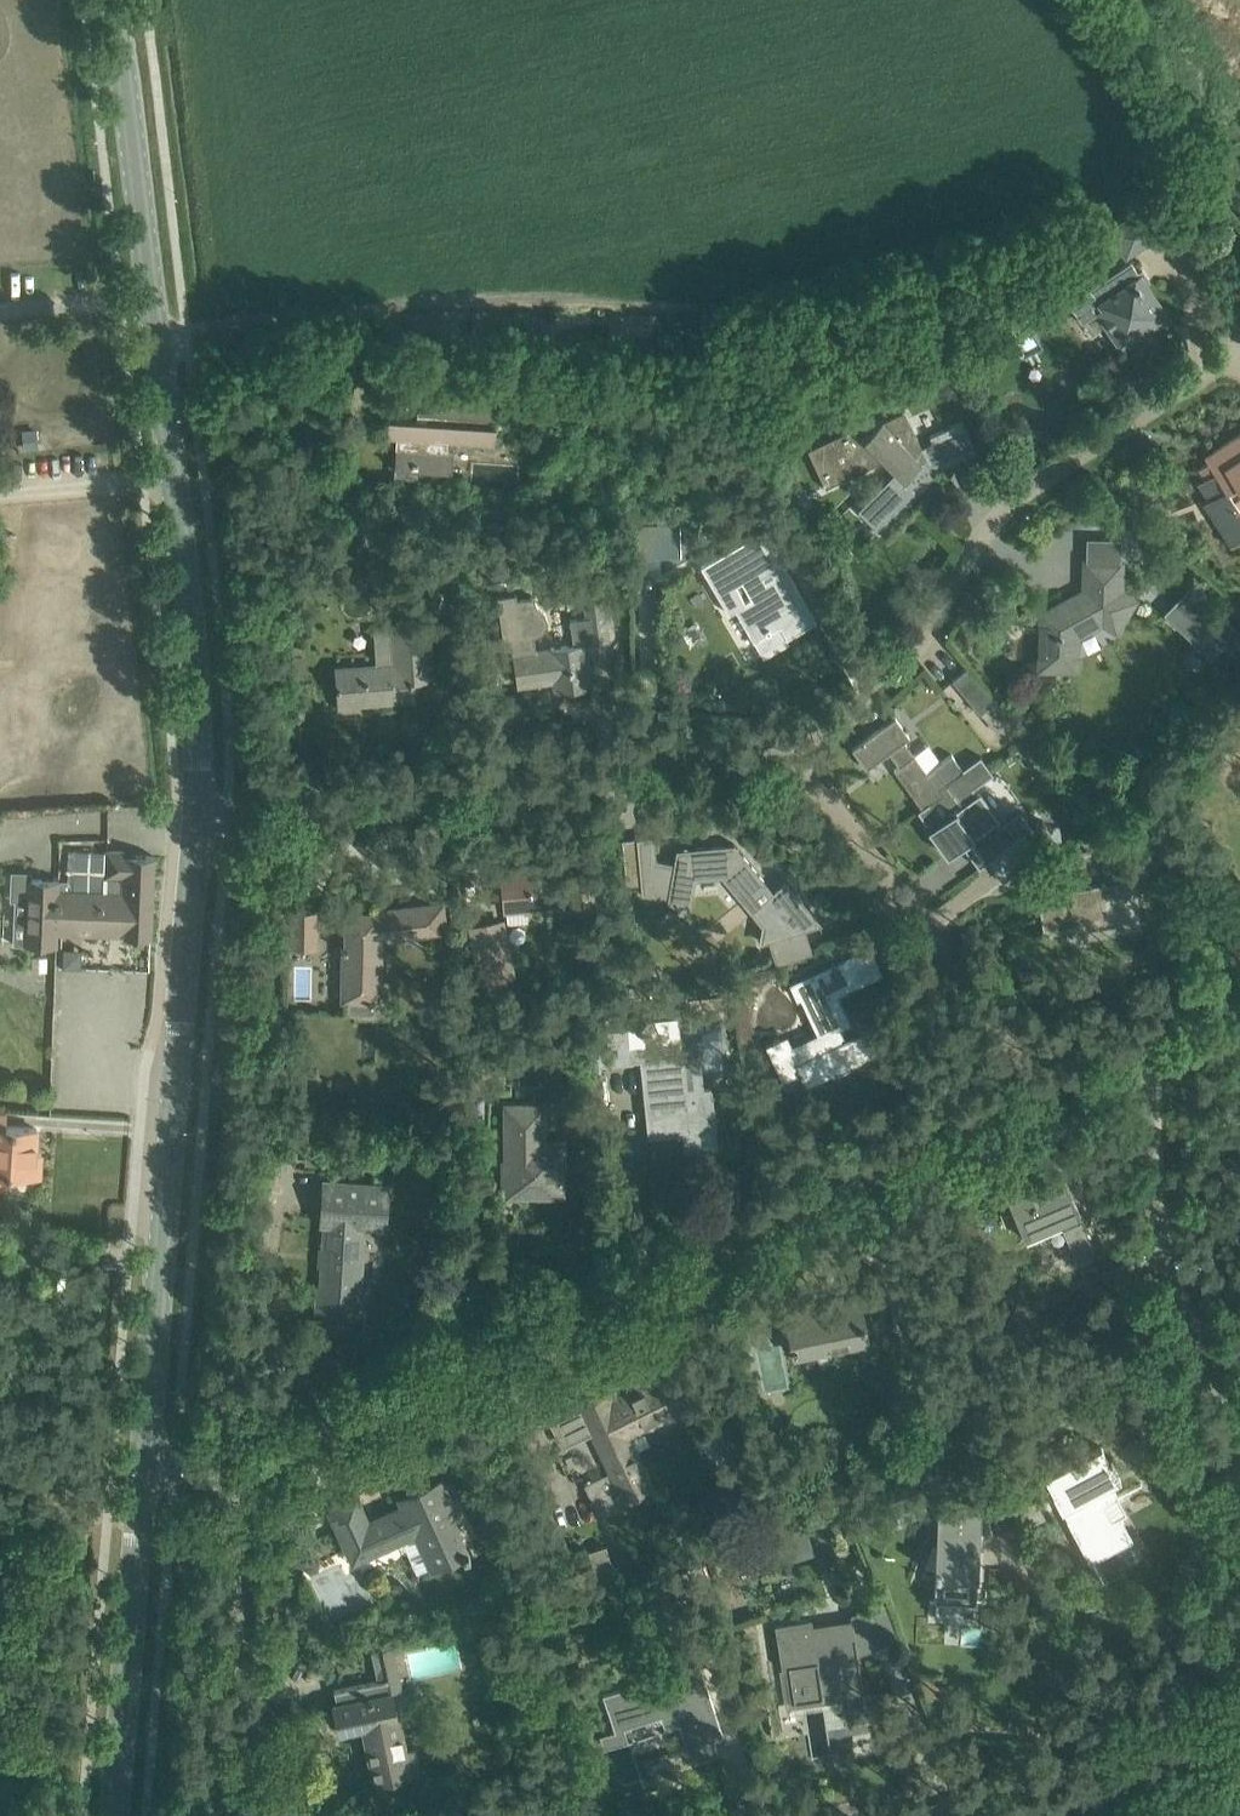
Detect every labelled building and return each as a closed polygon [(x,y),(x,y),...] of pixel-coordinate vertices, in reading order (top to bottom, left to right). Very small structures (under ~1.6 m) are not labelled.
[(1108,230),(1125,257),(1158,235),(1141,209),(1108,230)] [(1150,279),(1143,269),(1138,272),(1131,261),(1093,287),(1085,275),(1061,292),(1082,323),(1098,313),(1121,347),(1167,316),(1145,283),(1150,279)] [(418,411),(427,411),(427,422),(389,419),(387,437),(397,438),(395,475),(417,476),(417,467),(453,469),(454,451),(447,450),(447,441),(495,445),(499,398),(419,392),(418,411)] [(863,422),(808,448),(826,487),(828,487),(827,485),(885,458),(895,470),(898,474),(872,500),(891,519),(898,512),(918,492),(915,488),(921,483),(936,476),(932,469),(976,448),(963,420),(930,435),(933,442),(922,447),(905,410),(881,421),(882,422),(872,431),(863,422)] [(520,419),(518,439),(530,439),(532,419),(520,419)] [(1198,483),(1209,499),(1204,503),(1232,546),(1239,541),(1239,434),(1214,450),(1218,456),(1199,468),(1206,478),(1198,483)] [(680,523),(630,525),(631,556),(659,555),(681,555),(680,523)] [(753,637),(778,622),(786,636),(816,619),(810,608),(775,548),(764,529),(741,543),(713,559),(702,565),(712,584),(729,612),(736,608),(753,637)] [(1043,615),(1042,634),(1051,634),(1051,671),(1079,672),(1080,637),(1102,626),(1118,636),(1137,602),(1120,593),(1121,563),(1121,539),(1109,538),(1109,563),(1087,562),(1086,582),(1088,582),(1090,589),(1092,595),(1072,606),(1069,601),(1043,615)] [(618,539),(605,540),(605,552),(619,552),(618,539)] [(259,545),(261,558),(274,557),(273,543),(259,545)] [(1236,628),(1192,584),(1176,600),(1222,645),(1236,628)] [(512,647),(517,684),(520,684),(555,679),(557,691),(591,687),(584,644),(592,643),(608,641),(606,626),(613,625),(606,587),(584,590),(588,615),(570,618),(573,643),(550,646),(551,648),(536,650),(534,635),(537,634),(541,632),(544,630),(546,627),(547,620),(546,617),(545,613),(542,610),(538,607),(536,604),(535,596),(517,598),(516,593),(497,596),(504,648),(512,647)] [(414,699),(413,679),(434,678),(429,618),(389,621),(390,629),(373,630),(376,664),(337,667),(340,711),(359,709),(359,703),(414,699)] [(442,628),(444,658),(459,657),(457,627),(442,628)] [(953,680),(968,698),(981,713),(996,701),(968,667),(953,680)] [(910,737),(896,717),(853,748),(867,768),(889,752),(899,765),(894,769),(922,807),(942,792),(939,787),(963,769),(962,768),(952,754),(928,771),(905,740),(910,737)] [(939,787),(942,792),(922,807),(921,807),(922,809),(925,806),(936,822),(928,828),(947,855),(981,830),(998,853),(1024,833),(1032,827),(1020,810),(995,828),(991,823),(996,819),(995,818),(994,818),(977,795),(978,794),(976,793),(971,796),(967,791),(991,774),(993,773),(980,755),(962,768),(963,769),(939,787)] [(1056,853),(1061,846),(1042,820),(1031,829),(1043,841),(1056,853)] [(998,853),(995,855),(1011,875),(1039,853),(1024,833),(998,853)] [(764,929),(764,940),(823,923),(787,880),(773,890),(734,843),(677,849),(674,864),(657,861),(654,836),(637,838),(639,862),(641,892),(668,897),(667,901),(667,908),(690,912),(697,882),(698,878),(722,876),(724,878),(744,904),(743,906),(751,917),(754,915),(764,929)] [(31,871),(11,871),(10,900),(27,900),(25,944),(57,946),(57,932),(76,933),(76,929),(125,931),(125,936),(151,937),(154,856),(124,855),(125,851),(106,851),(105,876),(123,877),(123,893),(59,890),(59,879),(31,878),(31,871)] [(1122,881),(1114,866),(1095,876),(1096,884),(1093,885),(1093,886),(1067,890),(1053,887),(1052,893),(1040,894),(1039,893),(1038,893),(1044,935),(1046,935),(1045,933),(1069,929),(1069,925),(1089,922),(1090,928),(1117,924),(1117,928),(1116,928),(1117,930),(1143,926),(1136,879),(1122,881)] [(503,874),(506,910),(527,908),(527,914),(542,912),(541,905),(583,902),(582,897),(588,897),(587,879),(581,880),(580,868),(503,874)] [(345,951),(344,980),(343,1001),(347,1002),(347,1011),(385,1012),(392,1005),(393,991),(382,991),(383,937),(429,931),(425,905),(370,912),(370,914),(348,914),(347,947),(340,947),(340,951),(345,951)] [(290,947),(316,947),(317,912),(291,911),(290,947)] [(503,918),(469,923),(478,973),(479,981),(513,976),(511,967),(503,918)] [(775,1040),(766,1045),(783,1082),(803,1073),(807,1084),(876,1052),(866,1031),(843,1042),(837,1029),(850,1023),(837,995),(860,984),(848,957),(841,960),(793,983),(816,1032),(791,1044),(786,1035),(775,1040)] [(728,993),(695,995),(696,1015),(729,1013),(728,993)] [(630,1044),(628,1027),(592,1030),(593,1040),(595,1064),(632,1061),(632,1060),(642,1059),(649,1135),(651,1135),(651,1130),(687,1127),(689,1147),(686,1147),(686,1149),(716,1146),(714,1122),(711,1093),(711,1087),(687,1089),(679,1039),(630,1044)] [(529,1188),(529,1197),(563,1197),(563,1188),(563,1141),(540,1141),(540,1109),(509,1109),(508,1188),(529,1188)] [(2,1188),(3,1174),(34,1176),(36,1152),(37,1129),(4,1126),(0,1126),(0,1188),(2,1188)] [(1045,1185),(1009,1200),(1025,1238),(1061,1223),(1076,1261),(1096,1252),(1063,1174),(1044,1182),(1045,1185)] [(316,1287),(314,1311),(361,1315),(363,1290),(359,1290),(363,1228),(386,1230),(389,1181),(321,1177),(320,1196),(324,1197),(320,1263),(324,1264),(322,1288),(316,1287)] [(832,1309),(788,1318),(796,1359),(868,1343),(859,1296),(830,1302),(832,1309)] [(585,1485),(600,1518),(632,1503),(628,1496),(652,1484),(630,1439),(682,1413),(663,1374),(612,1398),(609,1393),(581,1406),(581,1408),(555,1421),(558,1427),(555,1429),(557,1431),(559,1430),(560,1432),(587,1419),(613,1472),(585,1485)] [(1104,1504),(1118,1496),(1112,1484),(1121,1479),(1112,1462),(1110,1462),(1102,1446),(1071,1462),(1045,1476),(1054,1492),(1053,1493),(1090,1562),(1133,1539),(1120,1515),(1111,1519),(1104,1504)] [(404,1507),(369,1524),(355,1493),(328,1506),(353,1561),(416,1533),(432,1568),(455,1557),(457,1561),(469,1555),(450,1514),(457,1512),(442,1479),(400,1498),(404,1507)] [(932,1542),(924,1565),(936,1569),(934,1600),(976,1602),(979,1542),(980,1542),(983,1533),(980,1532),(980,1527),(981,1508),(939,1505),(938,1525),(937,1542),(932,1542)] [(605,1547),(587,1552),(600,1591),(618,1584),(605,1547)] [(302,1558),(301,1567),(308,1572),(317,1569),(318,1560),(311,1554),(302,1558)] [(707,1580),(701,1563),(688,1567),(694,1584),(707,1580)] [(849,1633),(847,1620),(813,1625),(812,1619),(776,1623),(778,1638),(777,1638),(781,1669),(790,1668),(795,1702),(824,1697),(823,1695),(841,1692),(843,1704),(843,1705),(865,1702),(858,1653),(854,1632),(849,1633)] [(397,1659),(394,1645),(372,1650),(375,1663),(397,1659)] [(719,1730),(721,1735),(723,1735),(697,1657),(678,1663),(685,1683),(640,1698),(636,1684),(604,1695),(615,1730),(681,1708),(698,1758),(718,1752),(711,1732),(719,1730)] [(410,1774),(393,1690),(389,1691),(386,1679),(334,1689),(337,1705),(334,1705),(338,1730),(339,1734),(365,1729),(376,1781),(410,1774)]
